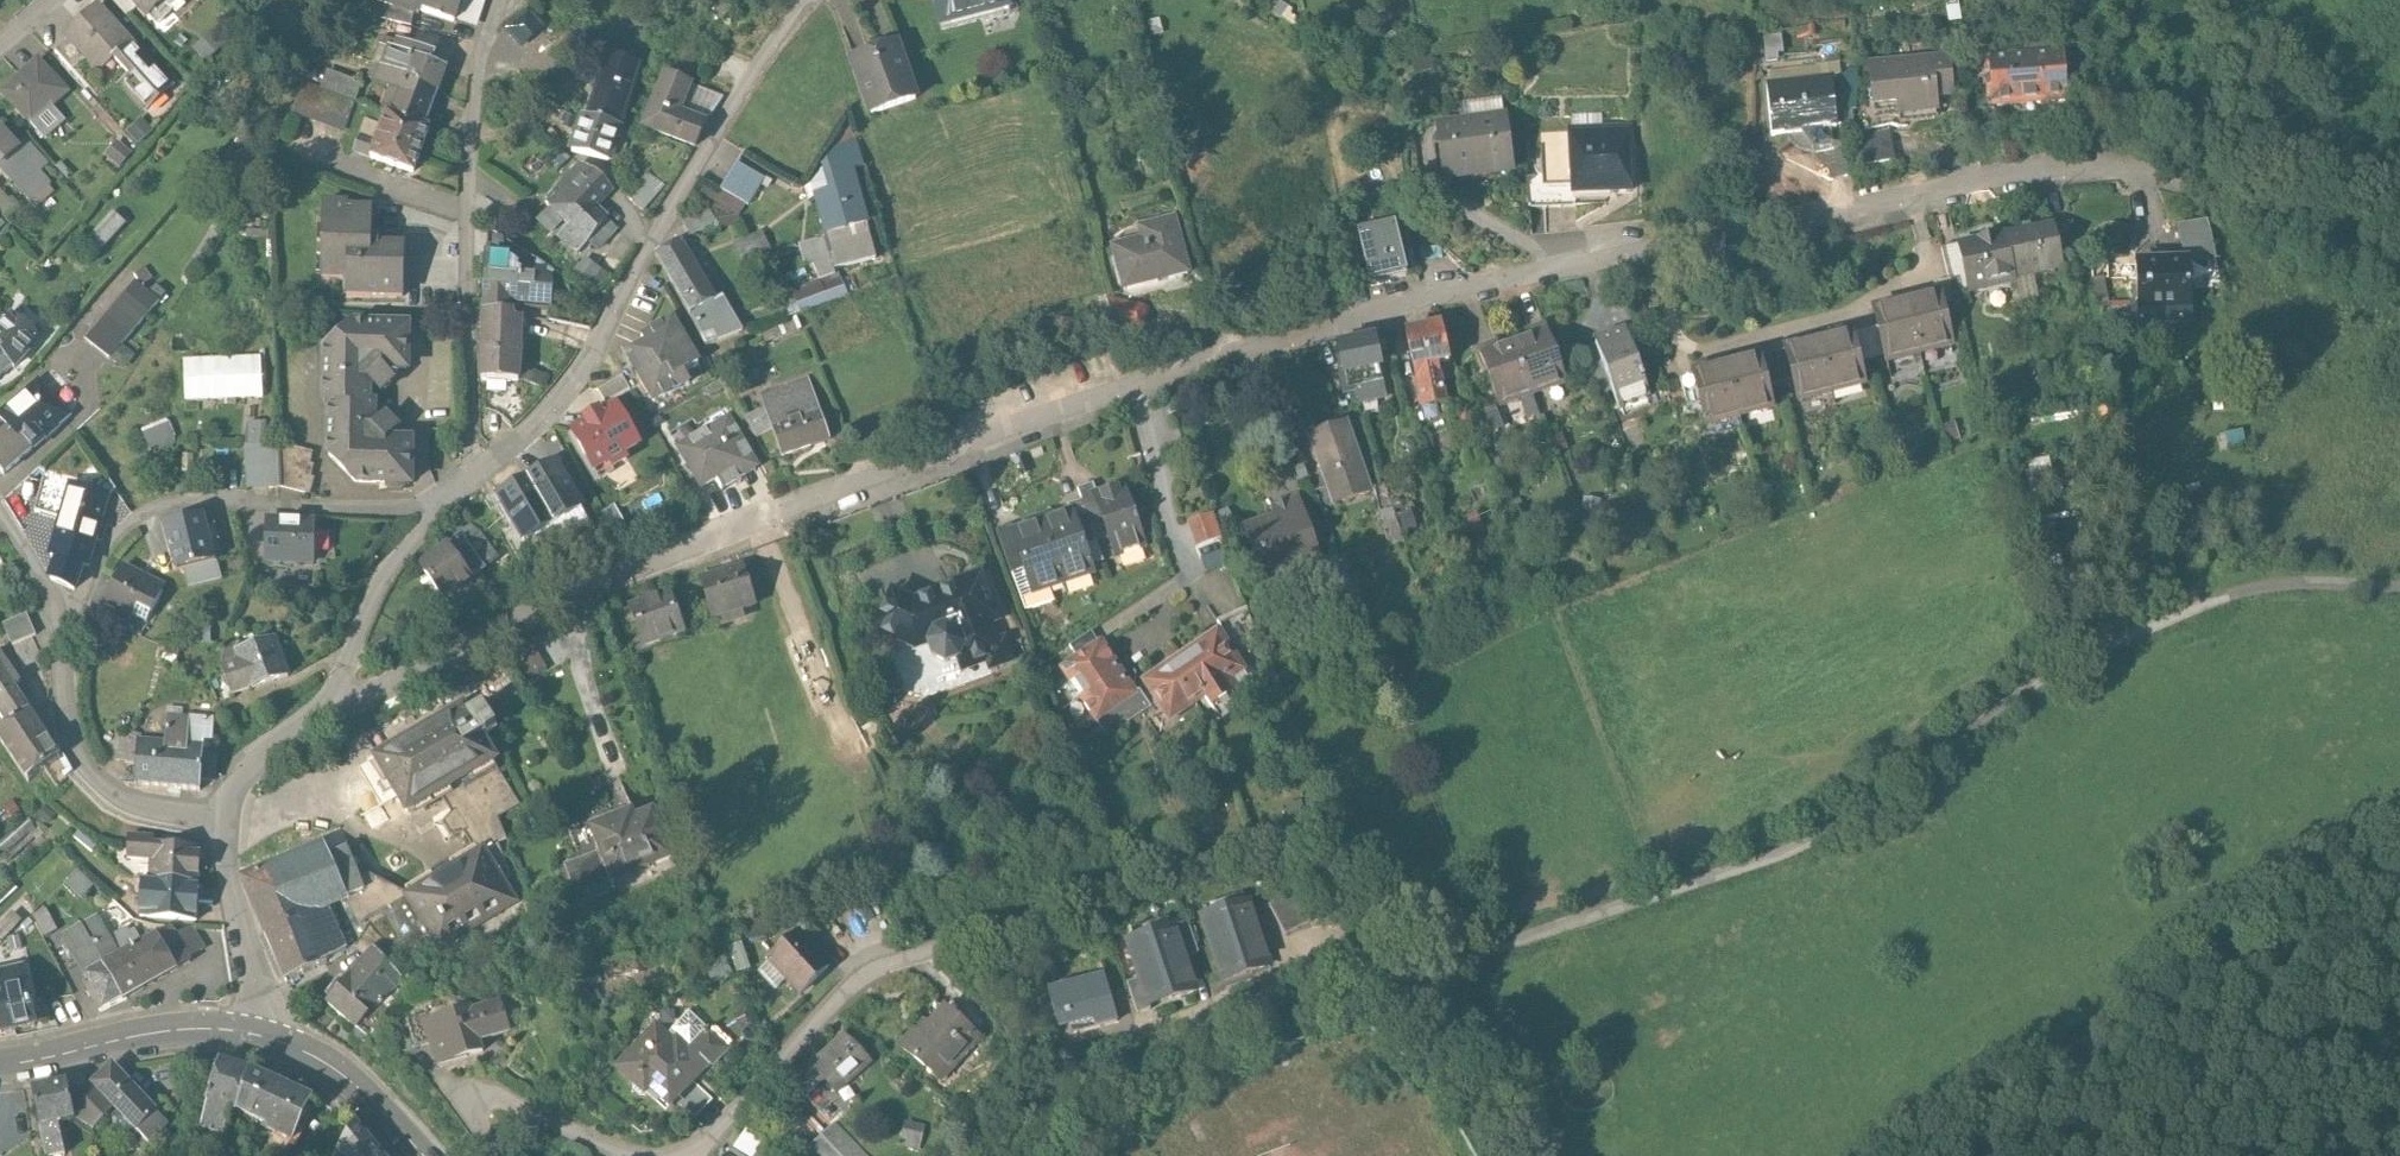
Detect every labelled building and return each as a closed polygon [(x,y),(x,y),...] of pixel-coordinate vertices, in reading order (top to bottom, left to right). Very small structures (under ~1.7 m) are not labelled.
[(150,24),(174,0),(125,0),(150,24)] [(381,11),(420,24),(422,17),(456,28),(465,0),(385,0),(381,11)] [(466,0),(465,0),(456,28),(476,35),(485,6),(466,0)] [(934,44),(1006,26),(999,0),(923,0),(934,44)] [(99,9),(62,43),(98,81),(117,64),(132,80),(119,92),(146,121),(177,92),(99,9)] [(531,17),(507,38),(523,56),(547,35),(531,17)] [(403,86),(400,94),(436,108),(449,71),(396,51),(392,59),(388,58),(380,78),(403,86)] [(900,54),(851,70),(870,125),(918,108),(900,54)] [(2061,59),(1987,64),(1991,116),(2065,110),(2061,59)] [(609,62),(590,125),(622,135),(641,72),(609,62)] [(67,95),(39,65),(3,98),(31,128),(67,95)] [(1945,67),(1870,74),(1874,114),(1896,112),(1897,123),(1936,119),(1935,106),(1949,105),(1945,67)] [(397,102),(389,123),(425,137),(436,108),(400,94),(403,86),(380,78),(374,93),(397,102)] [(692,94),(665,83),(642,139),(694,159),(705,132),(681,122),(692,94)] [(1829,89),(1768,95),(1773,140),(1834,133),(1829,89)] [(1462,137),(1436,140),(1443,193),(1512,184),(1508,153),(1512,153),(1509,132),(1501,133),(1499,118),(1460,123),(1462,137)] [(382,121),(365,166),(412,184),(429,138),(425,137),(389,123),(382,121)] [(611,170),(622,135),(590,125),(582,122),(570,158),(611,170)] [(20,153),(0,132),(0,172),(20,153)] [(1630,133),(1567,137),(1568,140),(1571,188),(1571,196),(1633,193),(1630,133)] [(1861,137),(1862,162),(1888,161),(1888,136),(1861,137)] [(1571,188),(1568,140),(1542,141),(1545,182),(1545,189),(1571,188)] [(20,153),(0,172),(0,177),(31,212),(55,191),(44,180),(51,174),(27,148),(20,153)] [(765,190),(738,174),(721,201),(749,218),(765,190)] [(597,228),(612,209),(574,176),(557,196),(559,197),(570,207),(562,216),(587,238),(597,228)] [(1545,189),(1545,182),(1526,183),(1528,206),(1572,204),(1571,196),(1571,188),(1545,189)] [(570,207),(559,197),(542,217),(553,227),(562,216),(570,207)] [(2186,251),(2189,250),(2189,256),(2217,249),(2208,212),(2179,218),(2186,251)] [(374,217),(327,215),(323,288),(345,289),(344,306),(406,309),(409,253),(373,252),(374,217)] [(587,238),(562,216),(553,227),(550,230),(597,271),(618,247),(597,228),(587,238)] [(877,276),(859,218),(790,239),(804,286),(813,283),(821,309),(839,303),(835,289),(877,276)] [(2007,229),(2017,272),(2063,261),(2053,218),(2007,229)] [(695,245),(718,233),(712,219),(688,231),(695,245)] [(589,281),(597,271),(550,230),(541,223),(534,232),(589,281)] [(1112,251),(1123,296),(1189,281),(1176,224),(1141,232),(1144,244),(1112,251)] [(1395,226),(1360,234),(1370,279),(1405,271),(1395,226)] [(1964,269),(1969,288),(2018,277),(2017,272),(2007,229),(1958,240),(1964,269)] [(1958,240),(1956,240),(1943,243),(1950,272),(1964,269),(1958,240)] [(682,250),(657,264),(709,355),(741,342),(725,310),(716,314),(682,250)] [(2186,251),(2136,254),(2137,272),(2139,304),(2192,300),(2189,256),(2189,250),(2186,251)] [(730,261),(735,270),(756,261),(752,251),(730,261)] [(2108,274),(2137,272),(2136,254),(2107,255),(2108,274)] [(488,266),(483,331),(512,333),(512,325),(544,327),(546,296),(510,293),(512,268),(488,266)] [(1942,294),(1912,302),(1926,354),(1958,346),(1948,309),(1944,293),(1942,294)] [(157,311),(136,294),(91,349),(112,366),(157,311)] [(1912,302),(1879,311),(1883,325),(1890,353),(1893,363),(1926,354),(1912,302)] [(1144,333),(1149,312),(1109,304),(1113,326),(1144,333)] [(812,324),(805,306),(772,320),(779,338),(792,332),(812,324)] [(1440,319),(1405,327),(1423,402),(1446,396),(1437,360),(1449,357),(1440,319)] [(1626,322),(1595,333),(1597,338),(1612,381),(1621,408),(1652,397),(1638,358),(1626,322)] [(1557,388),(1570,384),(1547,325),(1531,331),(1532,333),(1516,339),(1537,393),(1556,385),(1557,388)] [(1883,325),(1874,327),(1882,355),(1890,353),(1883,325)] [(15,380),(17,383),(43,351),(15,326),(0,341),(0,362),(15,380)] [(1874,327),(1860,331),(1867,359),(1882,355),(1874,327)] [(699,373),(674,328),(643,345),(647,353),(634,361),(644,380),(637,384),(654,415),(690,395),(683,382),(699,373)] [(512,333),(483,331),(479,395),(520,398),(524,333),(512,333)] [(1860,331),(1827,340),(1841,393),(1874,384),(1867,359),(1860,331)] [(355,490),(410,491),(410,449),(388,448),(385,445),(396,434),(388,425),(377,435),(374,433),(373,411),(368,410),(368,389),(372,386),(383,398),(392,389),(381,377),(384,374),(405,375),(406,333),(353,332),(327,356),(327,409),(332,409),(331,463),(355,490)] [(1373,335),(1337,343),(1344,373),(1380,365),(1373,335)] [(1612,381),(1597,338),(1585,342),(1601,385),(1612,381)] [(1517,401),(1537,393),(1516,339),(1499,346),(1498,343),(1482,349),(1505,407),(1518,402),(1517,401)] [(1827,340),(1793,349),(1801,377),(1808,402),(1841,393),(1827,340)] [(1793,349),(1778,353),(1785,381),(1801,377),(1793,349)] [(1778,353),(1762,357),(1769,385),(1785,381),(1778,353)] [(1762,357),(1729,366),(1743,418),(1776,410),(1769,385),(1762,357)] [(0,362),(0,393),(15,380),(0,362)] [(267,365),(190,371),(193,416),(270,410),(267,365)] [(1357,387),(1383,380),(1380,365),(1344,373),(1348,388),(1357,387)] [(1729,366),(1696,374),(1704,403),(1710,427),(1743,418),(1729,366)] [(1696,374),(1680,379),(1688,407),(1704,403),(1696,374)] [(1383,380),(1357,387),(1360,400),(1386,393),(1383,380)] [(772,437),(782,463),(828,447),(807,387),(760,403),(765,417),(772,437)] [(50,453),(76,429),(39,388),(0,424),(15,440),(25,450),(32,443),(41,444),(50,453)] [(639,452),(616,413),(602,422),(600,418),(584,427),(586,431),(572,439),(595,477),(609,469),(613,475),(628,467),(624,460),(639,452)] [(772,437),(765,417),(745,427),(756,446),(772,437)] [(1347,418),(1310,432),(1334,497),(1371,483),(1347,418)] [(758,473),(730,424),(677,454),(701,494),(722,482),(727,491),(758,473)] [(2242,430),(2225,434),(2228,449),(2246,446),(2242,430)] [(169,435),(147,445),(155,465),(178,455),(169,435)] [(15,440),(3,450),(0,452),(0,479),(7,486),(34,462),(25,450),(15,440)] [(280,456),(249,458),(251,499),(282,497),(280,456)] [(313,463),(280,456),(282,497),(311,504),(314,490),(311,489),(313,476),(310,476),(313,463)] [(557,470),(528,487),(553,531),(582,515),(557,470)] [(1104,523),(1116,553),(1146,542),(1143,533),(1134,510),(1123,480),(1093,491),(1104,523)] [(1078,488),(1082,498),(1092,527),(1104,523),(1093,491),(1090,483),(1078,488)] [(53,548),(86,559),(106,498),(74,486),(71,496),(54,491),(41,530),(58,536),(53,548)] [(528,487),(499,503),(525,548),(553,531),(528,487)] [(1326,549),(1304,493),(1270,507),(1268,517),(1246,525),(1263,568),(1272,564),(1269,555),(1289,547),(1295,561),(1326,549)] [(1092,527),(1082,498),(1070,503),(1071,506),(1084,541),(1096,536),(1092,527)] [(1040,522),(1063,582),(1095,570),(1084,541),(1071,506),(1063,509),(1064,513),(1040,522)] [(1145,506),(1134,510),(1143,533),(1153,529),(1145,506)] [(1212,511),(1190,520),(1198,541),(1220,533),(1212,511)] [(1013,573),(1022,597),(1063,582),(1040,522),(1029,526),(1014,532),(1027,568),(1013,573)] [(468,554),(482,545),(466,523),(447,535),(456,549),(462,545),(468,554)] [(997,531),(1013,573),(1027,568),(1014,532),(1011,525),(997,531)] [(200,530),(156,541),(167,586),(211,576),(200,530)] [(316,533),(269,532),(268,572),(315,573),(316,533)] [(456,549),(449,554),(471,586),(484,577),(468,554),(462,545),(456,549)] [(468,554),(484,577),(497,568),(482,545),(468,554)] [(1224,546),(1202,554),(1206,564),(1228,556),(1224,546)] [(86,559),(53,548),(43,578),(75,589),(86,559)] [(471,586),(449,554),(422,572),(444,604),(471,586)] [(718,618),(720,625),(743,618),(740,610),(754,606),(742,566),(700,578),(713,619),(718,618)] [(992,623),(1000,620),(981,571),(939,586),(935,592),(913,599),(892,590),(872,632),(915,652),(927,646),(932,656),(946,663),(960,659),(963,669),(986,660),(990,668),(1015,660),(1006,634),(996,638),(992,623)] [(163,606),(125,585),(102,626),(128,640),(135,626),(148,633),(163,606)] [(640,638),(645,652),(685,637),(670,597),(630,613),(632,616),(640,638)] [(628,643),(640,638),(632,616),(619,621),(628,643)] [(24,628),(3,640),(24,677),(45,665),(24,628)] [(1236,674),(1245,667),(1217,628),(1178,656),(1204,693),(1213,705),(1230,693),(1219,677),(1232,668),(1236,674)] [(1078,657),(1099,643),(1092,633),(1071,647),(1078,657)] [(1136,691),(1101,642),(1099,643),(1078,657),(1061,669),(1096,718),(1136,691)] [(234,705),(290,684),(276,647),(235,662),(239,671),(224,676),(234,705)] [(526,682),(546,671),(535,652),(515,663),(526,682)] [(1169,718),(1204,693),(1178,656),(1143,681),(1169,718)] [(1,665),(0,666),(0,727),(8,738),(32,721),(17,700),(22,696),(1,665)] [(1139,688),(1136,691),(1096,718),(1107,734),(1150,704),(1139,688)] [(494,762),(496,761),(482,736),(495,728),(482,706),(471,713),(464,702),(450,710),(454,716),(424,734),(421,730),(372,759),(406,815),(441,794),(494,762)] [(32,721),(8,738),(0,744),(0,746),(31,790),(64,767),(32,721)] [(141,750),(139,794),(200,797),(202,755),(188,754),(189,727),(168,726),(167,752),(141,750)] [(494,762),(441,794),(453,813),(442,823),(450,835),(462,832),(476,853),(483,848),(494,866),(518,851),(497,817),(519,803),(494,762)] [(632,807),(589,826),(599,849),(565,864),(579,897),(668,859),(655,830),(663,827),(654,806),(635,815),(632,807)] [(154,843),(132,842),(130,866),(153,867),(154,853),(154,843)] [(329,910),(346,903),(345,899),(364,890),(346,851),(328,859),(323,848),(243,883),(286,981),(348,953),(329,910)] [(476,853),(406,896),(438,948),(515,900),(494,866),(483,848),(476,853)] [(152,888),(199,891),(200,855),(154,853),(153,867),(152,888)] [(197,925),(199,891),(152,888),(142,888),(140,918),(160,919),(160,923),(197,925)] [(1295,895),(1269,910),(1285,937),(1311,922),(1295,895)] [(1194,912),(1221,989),(1276,970),(1252,901),(1243,904),(1241,896),(1194,912)] [(59,933),(47,912),(34,919),(46,941),(59,933)] [(0,928),(0,942),(3,945),(23,926),(13,916),(0,928)] [(63,941),(106,1015),(129,1004),(181,972),(159,938),(144,946),(136,932),(130,936),(127,932),(111,941),(100,921),(63,941)] [(1167,924),(1123,940),(1140,984),(1149,1011),(1198,993),(1187,961),(1177,932),(1175,927),(1169,930),(1167,924)] [(1198,957),(1188,928),(1177,932),(1187,961),(1198,957)] [(170,931),(159,938),(181,972),(191,966),(188,961),(205,951),(193,930),(190,930),(179,937),(176,932),(170,931)] [(831,976),(801,946),(774,973),(804,1003),(831,976)] [(403,983),(373,950),(326,1005),(355,1031),(403,983)] [(27,970),(0,975),(0,1038),(40,1030),(27,970)] [(1118,1026),(1104,980),(1048,997),(1060,1037),(1093,1027),(1095,1033),(1118,1026)] [(1149,1011),(1140,984),(1127,989),(1137,1019),(1150,1015),(1149,1011)] [(471,1016),(425,1030),(438,1072),(484,1058),(480,1048),(510,1039),(501,1011),(472,1019),(471,1016)] [(922,1032),(902,1057),(915,1067),(911,1072),(942,1098),(951,1087),(946,1083),(976,1048),(944,1021),(930,1038),(922,1032)] [(669,1048),(650,1030),(630,1051),(633,1054),(608,1079),(634,1104),(640,1097),(660,1117),(704,1071),(710,1077),(719,1068),(713,1062),(717,1058),(701,1043),(686,1058),(672,1045),(669,1048)] [(866,1070),(845,1047),(810,1080),(823,1093),(837,1108),(869,1078),(864,1072),(866,1070)] [(230,1112),(237,1114),(250,1070),(222,1062),(200,1130),(222,1138),(230,1112)] [(114,1111),(138,1134),(158,1114),(111,1068),(90,1088),(114,1111)] [(313,1097),(250,1070),(237,1114),(266,1127),(264,1132),(292,1144),(313,1097)] [(823,1093),(810,1080),(793,1096),(806,1110),(823,1093)] [(68,1085),(31,1093),(40,1129),(76,1121),(71,1099),(68,1085)] [(114,1111),(90,1088),(71,1099),(76,1121),(93,1133),(114,1111)] [(169,1126),(158,1114),(138,1134),(149,1146),(169,1126)] [(355,1123),(348,1134),(336,1155),(382,1155),(355,1123)] [(329,1155),(336,1155),(348,1134),(338,1128),(326,1152),(329,1155)] [(906,1136),(901,1153),(913,1155),(920,1155),(924,1142),(906,1136)] [(825,1151),(830,1155),(853,1155),(837,1140),(825,1151)] [(742,1155),(760,1155),(748,1148),(742,1155)]
